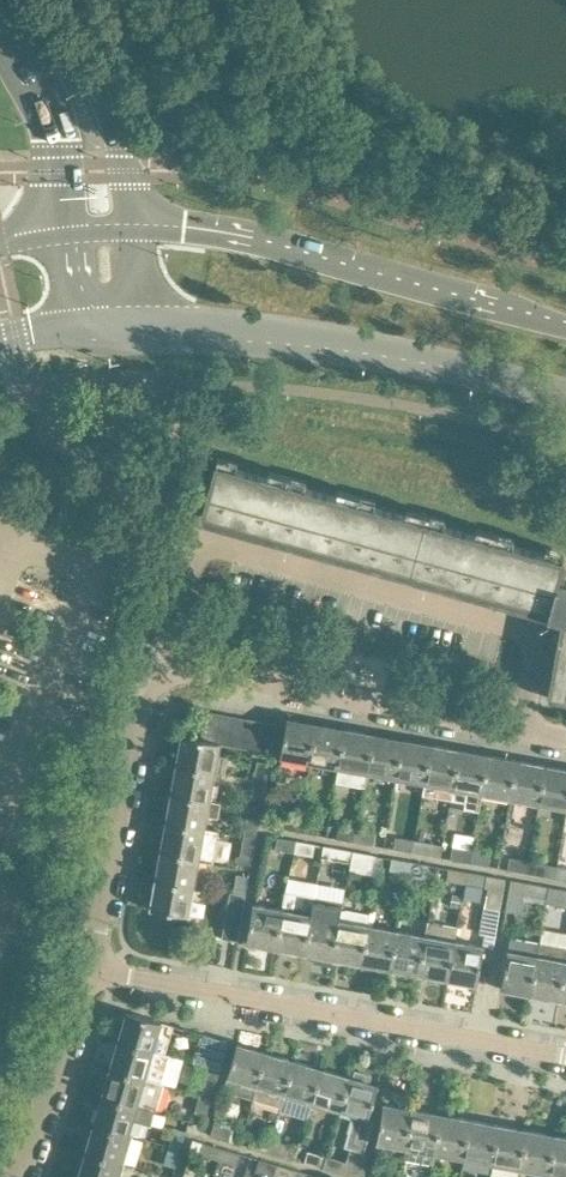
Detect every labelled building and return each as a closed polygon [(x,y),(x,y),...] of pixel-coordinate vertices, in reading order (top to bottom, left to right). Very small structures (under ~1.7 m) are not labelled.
[(562,618),(547,697),(565,701),(565,574),(559,572),(564,557),(216,461),(202,511),(203,512),(220,516),(220,519),(254,528),(255,526),(289,535),(289,538),(323,547),(324,545),(358,554),(357,557),(392,566),(393,564),(428,574),(427,576),(462,585),(462,583),(496,593),(496,595),(531,605),(531,602),(549,607),(547,614),(562,618)] [(201,739),(215,741),(220,713),(206,710),(201,739)] [(220,744),(228,745),(229,745),(234,716),(220,713),(215,741),(220,742),(220,743),(220,744)] [(234,716),(229,745),(243,747),(248,718),(234,716)] [(248,718),(243,747),(256,750),(261,721),(248,718)] [(287,718),(280,757),(310,762),(317,723),(316,723),(307,722),(287,718)] [(261,721),(256,750),(271,752),(276,723),(261,721)] [(317,723),(310,762),(338,767),(345,729),(335,727),(317,723)] [(365,788),(368,774),(367,773),(374,734),(373,734),(365,732),(345,729),(338,767),(339,768),(336,783),(365,788)] [(367,773),(368,774),(368,773),(395,779),(403,739),(374,734),(367,773)] [(220,742),(215,741),(201,739),(182,735),(177,764),(215,771),(224,773),(228,755),(218,753),(220,744),(220,743),(220,742)] [(432,744),(403,739),(395,779),(424,784),(432,744)] [(424,784),(422,795),(450,800),(452,789),(460,750),(459,749),(432,744),(424,784)] [(478,813),(482,795),(481,794),(488,755),(460,750),(452,789),(466,791),(463,811),(478,813)] [(482,794),(510,799),(517,760),(505,758),(491,755),(488,755),(481,794),(482,795),(482,794)] [(510,799),(539,805),(546,765),(517,760),(510,799)] [(257,761),(254,779),(265,781),(269,763),(257,761)] [(210,799),(215,771),(177,764),(171,792),(210,799)] [(565,810),(565,769),(546,765),(539,805),(565,810)] [(265,781),(254,779),(251,798),(262,800),(265,781)] [(171,792),(166,821),(205,828),(207,815),(218,817),(221,801),(210,799),(171,792)] [(244,836),(255,838),(258,819),(247,817),(244,836)] [(297,833),(299,822),(280,818),(278,829),(297,833)] [(166,821),(161,849),(200,856),(213,859),(218,831),(205,828),(166,821)] [(317,825),(299,822),(297,833),(315,836),(317,825)] [(355,843),(357,832),(338,829),(336,840),(355,843)] [(375,836),(357,832),(355,843),(373,847),(375,836)] [(241,855),(239,863),(240,863),(250,865),(252,856),(255,838),(244,836),(241,853),(241,855)] [(295,840),(277,836),(275,848),(293,851),(295,840)] [(412,854),(414,843),(396,839),(394,850),(412,854)] [(295,840),(293,851),(312,854),(314,843),(295,840)] [(443,848),(414,843),(412,854),(440,859),(443,848)] [(321,856),(351,861),(353,850),(323,845),(321,856)] [(161,849),(156,879),(194,886),(199,856),(161,849)] [(376,855),(353,850),(351,861),(349,869),(373,873),(376,855)] [(469,864),(471,853),(453,850),(451,861),(469,864)] [(490,857),(471,853),(469,864),(488,868),(490,857)] [(410,861),(391,857),(389,868),(408,872),(410,861)] [(527,875),(529,863),(509,860),(507,871),(527,875)] [(426,875),(428,864),(410,861),(408,872),(426,875)] [(557,869),(529,863),(527,875),(555,880),(557,869)] [(465,882),(468,871),(449,868),(447,879),(465,882)] [(555,880),(565,882),(565,870),(557,869),(555,880)] [(500,909),(505,878),(468,871),(465,882),(486,886),(482,906),(500,909)] [(237,875),(234,893),(245,895),(248,877),(237,875)] [(156,879),(150,908),(189,915),(194,886),(156,879)] [(524,891),(547,896),(549,886),(511,879),(505,910),(520,913),(524,891)] [(549,886),(547,896),(546,901),(565,905),(565,889),(549,886)] [(286,889),(282,909),(283,909),(276,947),(305,953),(311,914),(310,913),(314,895),(286,889)] [(245,895),(234,893),(230,893),(222,938),(237,940),(245,895)] [(311,914),(305,953),(333,958),(340,920),(339,919),(341,908),(343,900),(314,895),(310,913),(311,914)] [(276,947),(283,909),(282,909),(253,904),(246,942),(276,947)] [(340,920),(333,958),(362,963),(369,925),(368,925),(370,914),(341,908),(339,919),(340,920)] [(419,973),(448,979),(455,940),(454,940),(457,927),(427,921),(425,935),(426,935),(419,973)] [(369,925),(362,963),(391,968),(398,930),(369,925)] [(426,935),(425,935),(398,930),(391,968),(419,973),(426,935)] [(501,988),(531,994),(538,955),(537,955),(539,942),(511,937),(508,950),(501,988)] [(484,945),(455,940),(448,979),(477,984),(484,945)] [(531,994),(559,999),(565,961),(565,960),(565,956),(565,947),(539,942),(537,955),(538,955),(531,994)] [(127,1011),(119,1039),(165,1053),(173,1025),(127,1011)] [(228,1041),(202,1033),(193,1062),(209,1066),(220,1069),(228,1041)] [(165,1053),(119,1039),(111,1066),(161,1081),(169,1054),(165,1053)] [(227,1090),(253,1098),(266,1052),(237,1044),(225,1084),(227,1090)] [(294,1060),(266,1052),(253,1098),(280,1106),(294,1060)] [(280,1106),(280,1109),(308,1117),(311,1104),(322,1068),(294,1060),(280,1106)] [(111,1066),(102,1095),(154,1109),(155,1110),(164,1082),(161,1081),(111,1066)] [(209,1066),(201,1093),(212,1096),(220,1069),(209,1066)] [(325,1108),(339,1112),(350,1076),(322,1068),(311,1104),(312,1105),(314,1101),(326,1104),(325,1108)] [(339,1112),(340,1113),(341,1109),(354,1113),(353,1117),(344,1146),(350,1147),(346,1160),(343,1171),(362,1176),(363,1176),(366,1158),(363,1149),(364,1145),(370,1122),(368,1121),(378,1085),(369,1082),(371,1075),(356,1071),(354,1078),(350,1076),(339,1112)] [(212,1096),(201,1093),(196,1111),(207,1114),(212,1096)] [(102,1095),(94,1122),(129,1133),(133,1120),(150,1125),(154,1109),(102,1095)] [(376,1141),(406,1147),(413,1109),(383,1103),(376,1141)] [(406,1147),(404,1155),(432,1160),(434,1152),(441,1114),(413,1109),(406,1147)] [(434,1152),(463,1157),(470,1119),(441,1114),(434,1152)] [(491,1162),(499,1124),(470,1119),(463,1157),(491,1162)] [(133,1134),(129,1133),(94,1122),(86,1150),(125,1162),(129,1149),(133,1134)] [(232,1127),(214,1122),(211,1133),(229,1138),(232,1127)] [(491,1162),(520,1168),(527,1129),(499,1124),(491,1162)] [(170,1145),(181,1148),(187,1130),(176,1127),(170,1145)] [(549,1173),(556,1135),(527,1129),(520,1168),(549,1173)] [(250,1144),(268,1149),(271,1138),(253,1133),(250,1144)] [(556,1135),(549,1173),(550,1173),(550,1176),(565,1176),(565,1136),(556,1135)] [(271,1138),(268,1149),(286,1155),(289,1144),(271,1138)] [(220,1159),(224,1148),(206,1142),(202,1154),(220,1159)] [(181,1148),(170,1145),(165,1163),(176,1167),(181,1148)] [(238,1165),(242,1153),(224,1148),(220,1159),(238,1165)] [(306,1160),(324,1165),(327,1155),(309,1149),(306,1160)] [(78,1176),(116,1176),(117,1175),(121,1176),(125,1162),(86,1150),(78,1176)] [(327,1155),(324,1165),(342,1171),(345,1160),(327,1155)] [(276,1176),(279,1164),(261,1159),(258,1170),(276,1176)] [(276,1176),(280,1176),(304,1176),(306,1172),(297,1170),(279,1164),(276,1176)]
